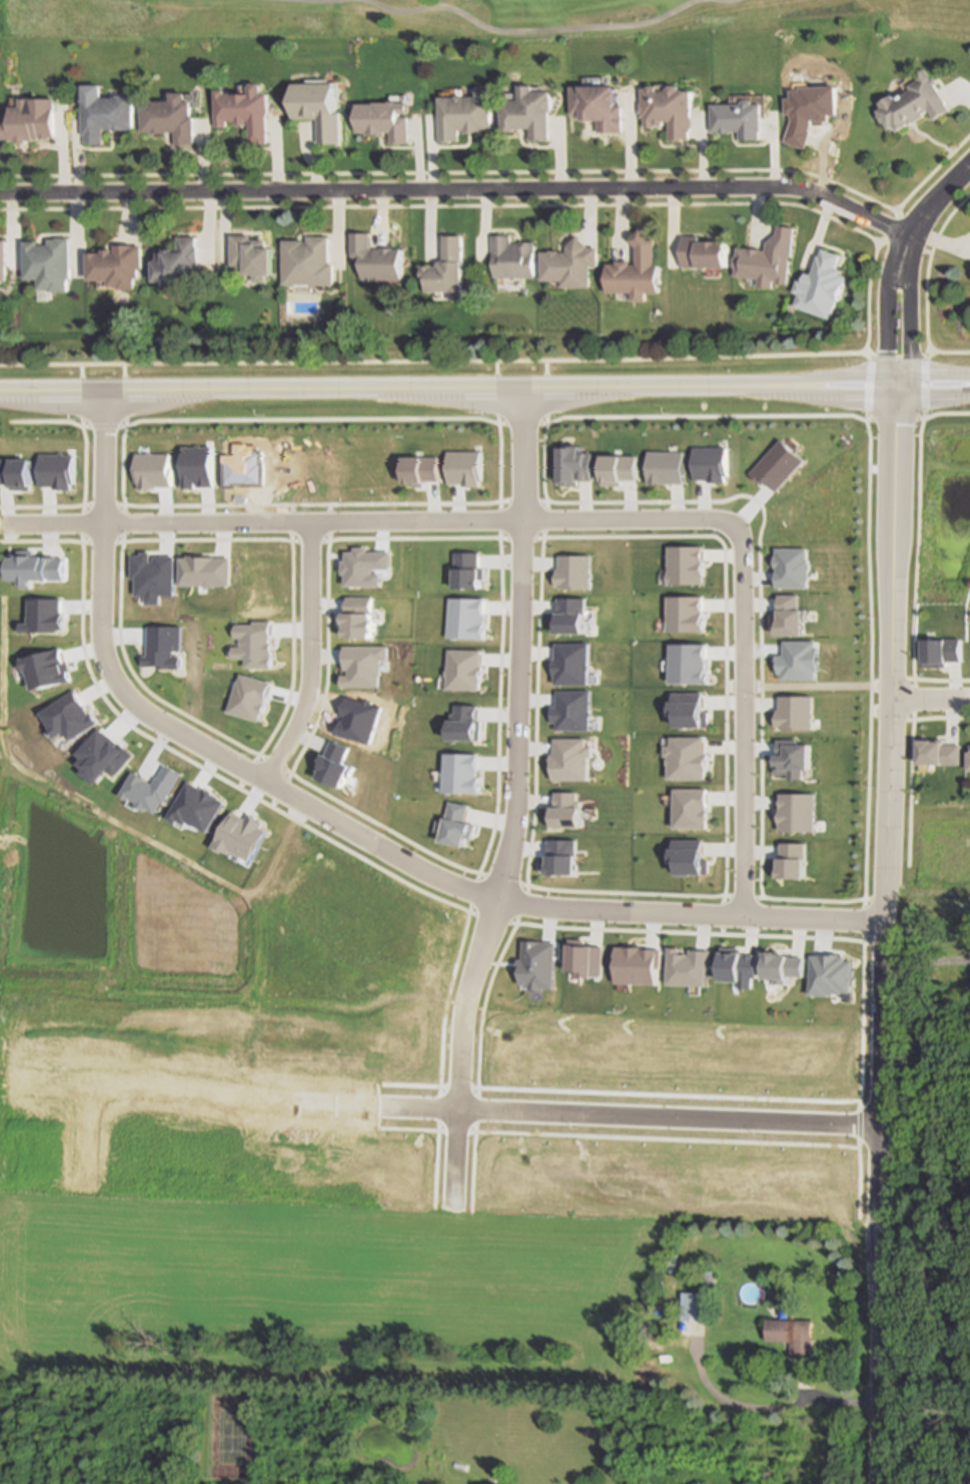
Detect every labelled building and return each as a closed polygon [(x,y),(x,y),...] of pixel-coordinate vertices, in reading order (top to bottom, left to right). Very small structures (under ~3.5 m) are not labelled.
[(932,78),(947,101),(953,110),(938,120),(932,110),(900,131),(897,128),(893,131),(880,112),(885,109),(882,103),(897,93),(901,99),(915,89),(913,86),(923,80),(919,75),(927,70),(930,75),(932,78)] [(339,84),(339,101),(344,101),(344,144),(339,144),(320,144),(320,119),(297,119),(297,84),(339,84)] [(685,89),(685,91),(693,91),(693,131),(692,131),(692,140),(671,140),(671,121),(666,121),(666,125),(647,125),(646,88),(651,88),(654,86),(660,86),(662,88),(662,91),(672,91),(672,89),(676,86),(682,85),(685,89)] [(100,99),(117,98),(117,96),(134,96),(134,130),(125,130),(114,131),(114,130),(104,130),(104,145),(93,145),(93,144),(86,144),(86,136),(83,136),(83,86),(100,86),(100,99)] [(265,86),(265,94),(271,94),(271,116),(269,116),(269,143),(252,144),(252,120),(250,120),(250,124),(241,124),(241,120),(229,120),(229,126),(218,126),(218,120),(218,94),(218,90),(229,90),(229,94),(253,94),(253,86),(265,86)] [(555,92),(554,112),(551,112),(551,141),(532,140),(532,129),(503,129),(504,101),(522,101),(523,86),(536,86),(536,91),(555,92)] [(840,86),(841,116),(833,116),(833,121),(816,121),(813,131),(814,132),(808,150),(806,149),(787,142),(795,121),(795,115),(789,115),(788,98),(794,98),(794,90),(805,90),(805,87),(840,86)] [(620,104),(620,106),(624,106),(624,115),(624,120),(624,133),(600,133),(600,120),(586,121),(586,115),(575,115),(575,87),(620,87),(622,87),(622,104),(620,104)] [(461,141),(443,141),(442,131),(442,98),(479,97),(479,91),(493,91),(494,97),(494,131),(461,131),(461,141)] [(189,93),(189,102),(193,102),(194,116),(196,116),(196,143),(194,143),(177,144),(177,132),(145,132),(145,102),(175,102),(174,93),(189,93)] [(55,135),(55,138),(51,138),(50,140),(47,140),(43,140),(40,140),(40,138),(39,138),(39,140),(33,140),(33,141),(26,141),(27,144),(16,144),(16,141),(10,141),(10,140),(2,140),(2,122),(9,122),(9,108),(19,108),(19,99),(54,99),(54,135),(55,135)] [(757,100),(757,104),(764,104),(764,131),(762,131),(762,139),(741,139),(741,132),(714,132),(714,105),(745,104),(745,101),(757,100)] [(410,131),(410,141),(391,142),(391,132),(387,132),(387,134),(370,134),(370,132),(360,132),(360,105),(377,105),(377,103),(409,103),(409,104),(410,131)] [(795,245),(795,252),(792,281),(791,281),(791,284),(782,284),(782,280),(776,280),(775,287),(760,286),(761,278),(737,276),(738,267),(736,267),(737,257),(739,257),(740,248),(769,250),(770,243),(780,234),(781,226),(797,227),(795,245)] [(659,242),(659,264),(662,264),(662,292),(649,293),(649,302),(634,302),(634,293),(610,293),(610,290),(608,290),(608,269),(610,269),(610,264),(621,264),(621,262),(634,262),(634,264),(640,264),(640,249),(632,241),(645,228),(659,242)] [(372,233),(372,249),(401,249),(402,279),(363,280),(363,265),(353,257),(352,234),(363,233),(372,233)] [(254,244),(259,244),(259,240),(268,240),(268,248),(277,248),(276,276),(267,276),(267,282),(256,282),(256,276),(250,276),(250,267),(233,267),(233,244),(233,236),(254,236),(254,244)] [(461,236),(462,291),(462,300),(450,300),(450,291),(442,291),(426,292),(426,282),(423,282),(423,266),(426,266),(438,266),(442,262),(442,236),(461,236)] [(512,236),(512,243),(535,243),(535,278),(493,279),(493,243),(493,236),(512,236)] [(580,236),(591,247),(599,247),(599,267),(591,267),(591,281),(591,285),(563,286),(563,281),(543,281),(542,253),(552,253),(552,251),(561,251),(561,252),(569,252),(569,247),(580,236)] [(710,236),(710,242),(730,242),(730,267),(684,267),(683,242),(683,236),(710,236)] [(200,237),(200,248),(201,248),(201,264),(200,264),(195,264),(193,264),(193,282),(185,282),(185,284),(170,284),(170,282),(158,282),(158,253),(168,253),(168,249),(182,249),(182,237),(189,237),(194,237),(200,237)] [(330,237),(330,264),(335,264),(335,284),(284,284),(284,240),(306,241),(306,242),(310,242),(310,237),(330,237)] [(70,245),(70,279),(67,279),(67,289),(67,291),(51,291),(51,289),(39,290),(39,279),(27,279),(26,245),(26,242),(40,242),(40,245),(50,245),(50,239),(58,239),(58,238),(70,238),(70,239),(70,245)] [(1,290),(1,270),(16,270),(16,242),(0,242),(0,290),(1,290)] [(138,245),(138,247),(143,247),(144,252),(144,269),(140,270),(140,278),(136,279),(136,280),(136,286),(136,289),(121,289),(121,286),(111,286),(111,281),(91,282),(90,254),(105,254),(105,250),(115,250),(115,253),(117,253),(117,247),(117,246),(138,245)] [(844,255),(841,263),(839,268),(847,270),(845,275),(849,277),(846,286),(846,287),(848,288),(845,296),(842,295),(834,319),(798,306),(802,294),(800,294),(797,293),(802,281),(804,282),(807,274),(809,275),(810,273),(815,275),(818,265),(820,261),(822,256),(824,257),(827,249),(844,255)] [(801,447),(781,447),(781,477),(801,477),(801,447)] [(698,475),(713,475),(713,450),(686,450),(686,469),(698,469),(698,475)] [(959,737),(969,737),(969,781),(959,781),(959,737)] [(683,1291),(706,1292),(704,1322),(682,1320),(683,1291)] [(767,1319),(815,1319),(814,1356),(791,1356),(791,1340),(767,1340),(767,1319)]
